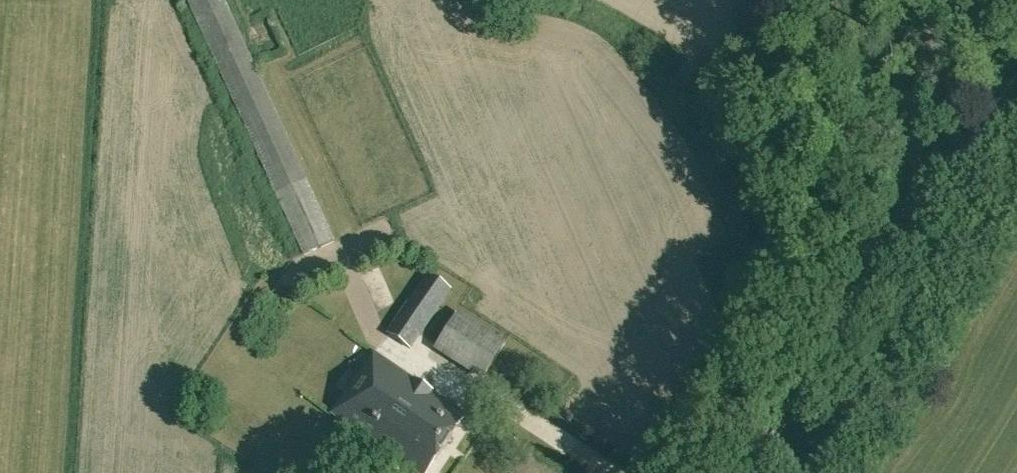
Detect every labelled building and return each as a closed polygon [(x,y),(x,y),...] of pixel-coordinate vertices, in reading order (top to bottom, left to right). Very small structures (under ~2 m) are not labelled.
[(225,0),(185,0),(303,256),(335,241),(225,0)] [(384,333),(410,350),(452,290),(426,273),(384,333)] [(506,343),(457,312),(432,349),(481,381),(506,343)] [(373,353),(331,414),(403,463),(418,472),(426,472),(465,416),(373,353)]
